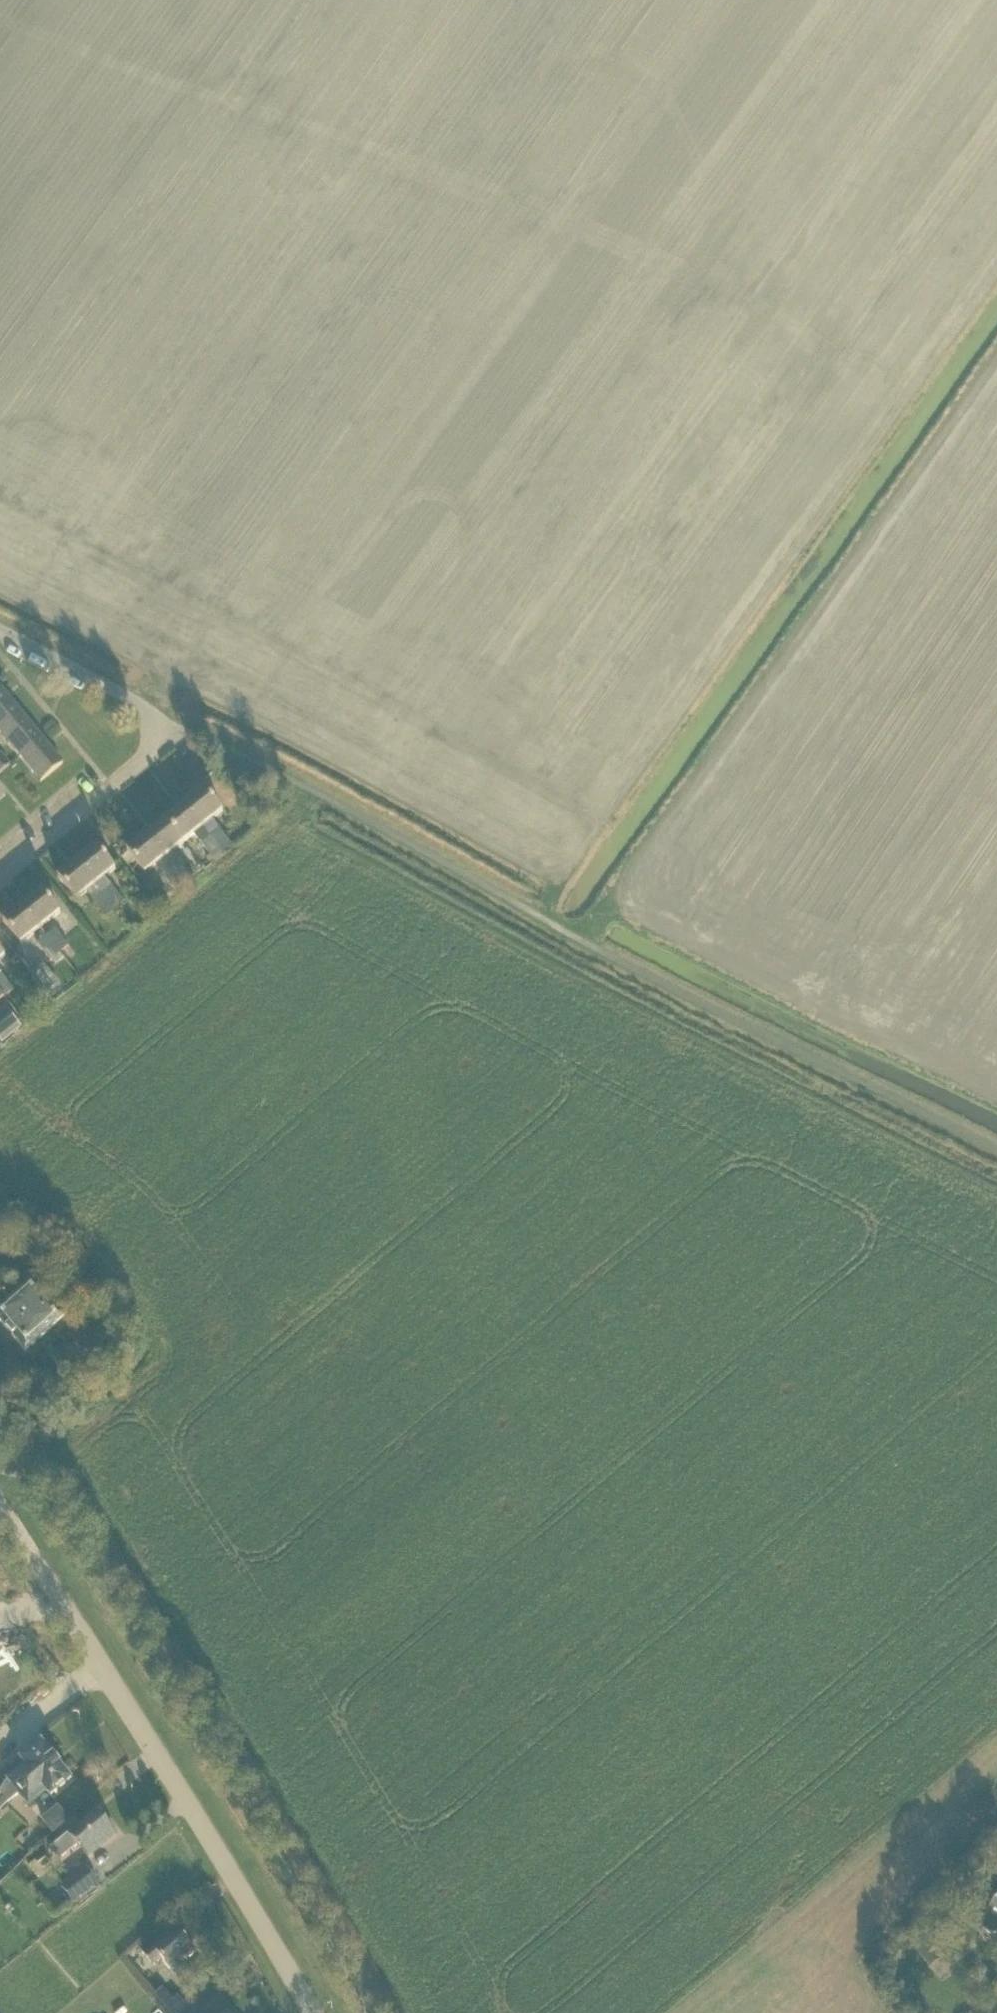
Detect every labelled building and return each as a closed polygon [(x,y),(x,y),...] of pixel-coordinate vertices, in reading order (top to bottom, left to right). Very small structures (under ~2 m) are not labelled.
[(21,715),(0,690),(0,733),(21,715)] [(21,715),(0,733),(0,735),(21,759),(42,741),(21,715)] [(62,765),(42,741),(21,759),(41,783),(62,765)] [(9,764),(1,755),(0,756),(0,772),(9,764)] [(206,791),(185,807),(210,837),(219,830),(212,822),(224,813),(206,791)] [(185,807),(167,822),(185,844),(195,836),(201,844),(210,837),(185,807)] [(167,822),(147,838),(172,868),(181,861),(174,853),(185,844),(167,822)] [(219,830),(210,837),(223,853),(232,846),(219,830)] [(210,837),(201,844),(214,860),(223,853),(210,837)] [(147,838),(128,853),(146,875),(156,867),(163,875),(172,868),(147,838)] [(98,848),(79,864),(97,886),(103,894),(112,887),(105,879),(116,871),(98,848)] [(181,861),(172,868),(185,884),(194,877),(181,861)] [(79,864),(59,880),(77,902),(88,893),(94,901),(103,894),(97,886),(79,864)] [(172,868),(163,875),(176,891),(185,884),(172,868)] [(112,887),(103,894),(116,911),(125,904),(112,887)] [(43,892),(24,908),(41,930),(48,938),(57,931),(50,923),(61,915),(43,892)] [(103,894),(94,901),(107,918),(116,911),(103,894)] [(24,908),(4,923),(22,946),(41,930),(24,908)] [(57,931),(48,938),(61,954),(70,947),(57,931)] [(48,938),(39,945),(52,962),(61,954),(48,938)] [(45,968),(35,975),(49,994),(59,987),(45,968)] [(0,976),(0,991),(6,998),(15,991),(2,975),(0,976)] [(0,1013),(0,1040),(3,1044),(22,1028),(6,1009),(0,1013)] [(0,1238),(0,1255),(16,1242),(7,1232),(0,1238)] [(7,1295),(5,1292),(10,1288),(1,1278),(5,1274),(0,1268),(0,1301),(7,1295)] [(34,1280),(36,1279),(29,1271),(21,1278),(28,1286),(34,1280)] [(27,1354),(67,1318),(34,1280),(28,1286),(0,1310),(0,1322),(27,1354)] [(31,1783),(29,1780),(55,1759),(42,1743),(21,1760),(26,1766),(8,1780),(22,1798),(31,1790),(28,1786),(31,1783)] [(31,1790),(22,1798),(29,1807),(47,1792),(52,1798),(72,1780),(55,1759),(29,1780),(31,1783),(28,1786),(31,1790)] [(58,1806),(42,1820),(54,1833),(70,1818),(58,1806)] [(70,1835),(51,1850),(60,1861),(79,1846),(88,1858),(116,1835),(115,1834),(115,1830),(110,1825),(107,1824),(99,1814),(71,1836),(70,1835)] [(51,1865),(43,1855),(29,1867),(37,1876),(51,1865)] [(75,1904),(99,1884),(87,1869),(73,1880),(77,1885),(66,1893),(75,1904)] [(941,1939),(951,1931),(946,1926),(937,1934),(941,1939)] [(196,1953),(178,1931),(160,1948),(158,1946),(145,1958),(153,1967),(161,1960),(182,1985),(193,1975),(183,1964),(196,1953)] [(934,1951),(925,1940),(914,1949),(923,1960),(934,1951)]
